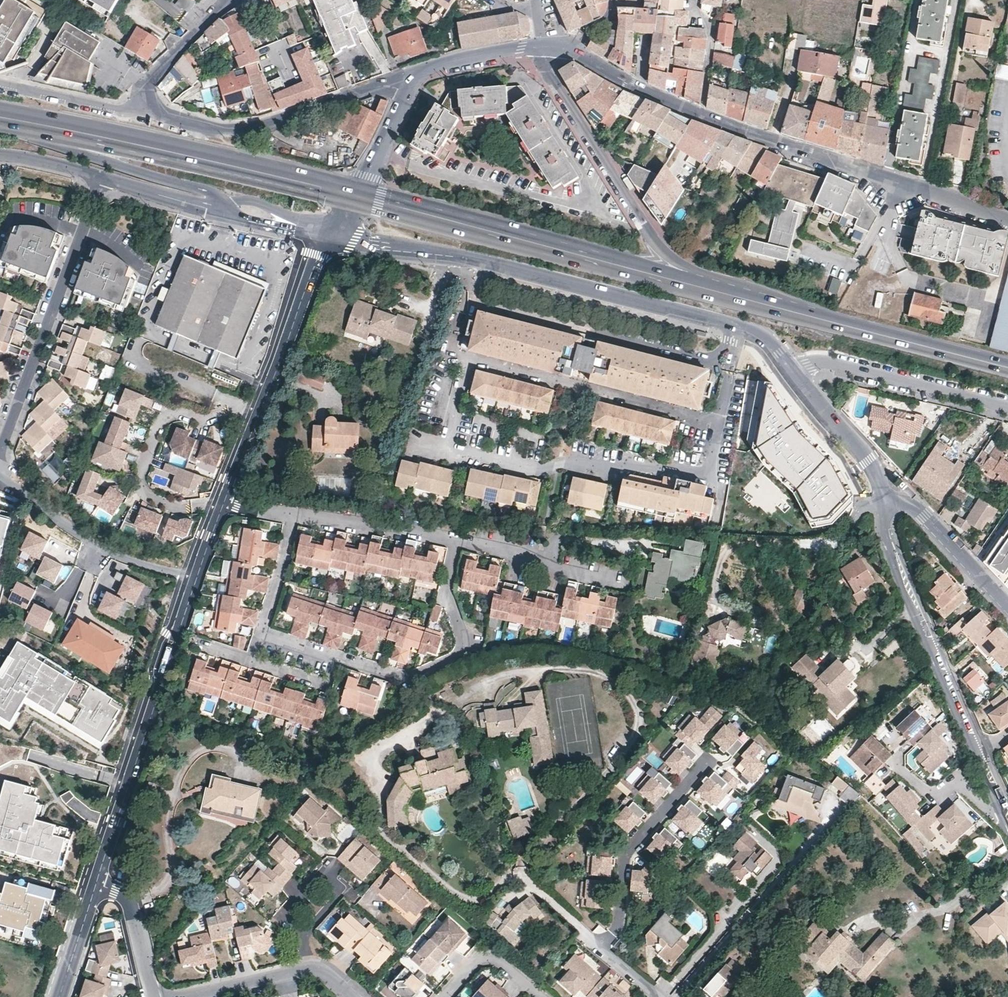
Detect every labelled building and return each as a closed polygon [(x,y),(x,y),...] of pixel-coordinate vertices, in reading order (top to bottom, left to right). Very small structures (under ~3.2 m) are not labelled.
[(47,11),(28,0),(8,0),(0,13),(0,73),(25,64),(21,54),(47,11)] [(89,1),(97,6),(111,15),(120,0),(88,0),(89,1)] [(178,2),(179,8),(181,9),(183,9),(188,13),(193,7),(197,3),(193,0),(180,0),(178,2)] [(302,5),(300,0),(294,0),(293,0),(296,8),(302,5)] [(336,56),(341,52),(340,50),(346,48),(347,50),(351,48),(355,47),(348,31),(354,29),(359,33),(366,30),(359,12),(356,13),(350,0),(312,0),(336,56)] [(440,6),(448,12),(456,0),(431,0),(440,6)] [(571,0),(555,0),(565,23),(569,33),(584,27),(577,13),(573,4),(571,0)] [(577,2),(581,11),(577,13),(584,27),(590,24),(592,23),(594,22),(596,22),(597,21),(598,20),(600,18),(602,17),(603,15),(604,14),(606,12),(607,10),(607,8),(608,6),(608,5),(608,2),(608,0),(581,0),(577,2)] [(658,0),(647,0),(646,11),(644,34),(648,35),(654,35),(656,16),(658,0)] [(683,0),(658,0),(656,16),(675,18),(674,25),(687,27),(689,13),(685,13),(681,12),(683,0)] [(702,10),(709,17),(714,7),(721,9),(722,9),(723,0),(703,0),(702,10)] [(872,4),(862,3),(859,22),(883,26),(887,0),(873,0),(872,4)] [(922,13),(919,12),(917,18),(921,19),(917,40),(941,44),(949,0),(924,0),(922,13)] [(410,15),(416,19),(422,10),(425,7),(418,2),(410,15)] [(371,14),(378,34),(391,14),(377,5),(371,14)] [(109,19),(111,15),(97,6),(95,10),(109,19)] [(435,32),(448,12),(440,6),(433,18),(422,10),(416,19),(435,32)] [(620,33),(635,32),(637,10),(624,9),(619,9),(620,22),(618,33),(620,33)] [(250,29),(249,28),(246,20),(243,21),(238,10),(236,11),(238,15),(222,22),(227,31),(229,35),(245,31),(250,29)] [(638,34),(644,34),(646,11),(637,10),(635,32),(634,34),(638,34)] [(518,13),(494,18),(458,25),(462,50),(523,38),(529,32),(528,18),(518,13)] [(735,17),(725,15),(724,25),(721,25),(720,32),(719,44),(726,45),(725,48),(732,48),(735,26),(733,26),(735,17)] [(675,18),(656,16),(654,35),(673,36),(674,30),(674,25),(675,18)] [(986,52),(992,22),(981,20),(970,18),(964,47),(986,52)] [(214,44),(227,31),(222,22),(221,20),(215,26),(197,43),(199,47),(203,54),(215,46),(214,44)] [(50,62),(42,70),(51,79),(86,86),(91,65),(88,63),(95,52),(100,43),(66,22),(45,58),(50,62)] [(610,31),(618,33),(620,22),(611,23),(604,29),(610,31)] [(161,42),(140,28),(135,36),(127,50),(148,63),(161,42)] [(679,29),(678,37),(708,41),(708,39),(706,31),(690,28),(689,30),(679,29)] [(426,52),(419,29),(391,37),(396,57),(405,55),(411,53),(412,57),(426,52)] [(259,63),(245,31),(229,35),(237,51),(231,54),(235,62),(238,61),(241,69),(245,68),(256,64),(259,63)] [(632,61),(634,34),(635,32),(620,33),(618,33),(610,31),(605,44),(616,50),(632,61)] [(294,35),(287,38),(291,47),(298,44),(294,35)] [(673,36),(654,35),(653,41),(652,46),(672,48),(673,36)] [(789,49),(803,52),(806,38),(791,35),(789,49)] [(857,38),(840,35),(838,48),(837,57),(839,57),(853,59),(854,51),(857,38)] [(685,44),(684,49),(707,51),(707,44),(708,41),(678,37),(677,43),(685,44)] [(609,62),(616,50),(605,44),(595,38),(587,50),(598,55),(609,62)] [(669,65),(672,48),(652,46),(652,54),(651,63),(669,65)] [(324,59),(319,47),(313,49),(318,62),(324,59)] [(677,48),(675,58),(706,62),(706,57),(707,51),(684,49),(677,48)] [(293,57),(304,84),(305,86),(303,87),(304,91),(302,92),(307,102),(321,97),(327,95),(308,50),(293,57)] [(631,74),(632,61),(616,50),(609,62),(618,67),(631,74)] [(714,60),(734,69),(736,62),(736,58),(726,54),(715,51),(714,60)] [(835,79),(839,57),(837,57),(803,52),(801,61),(799,72),(824,77),(835,79)] [(197,83),(202,82),(188,61),(185,56),(176,67),(180,72),(192,87),(197,83)] [(675,58),(674,69),(704,73),(705,67),(706,62),(675,58)] [(940,61),(920,58),(918,71),(911,70),(909,83),(915,85),(913,97),(906,96),(904,109),(924,112),(926,100),(932,101),(935,87),(929,86),(931,74),(937,75),(940,61)] [(734,69),(742,72),(744,63),(736,62),(734,69)] [(588,72),(574,63),(558,73),(578,102),(587,95),(581,87),(585,84),(590,92),(591,92),(594,97),(605,81),(588,72)] [(668,74),(669,65),(651,63),(650,70),(668,74)] [(998,63),(995,78),(1007,80),(1007,65),(998,63)] [(245,68),(246,72),(248,77),(260,73),(256,64),(245,68)] [(94,67),(91,65),(86,86),(84,94),(88,95),(94,67)] [(180,72),(176,67),(169,75),(173,80),(180,72)] [(329,95),(339,91),(334,79),(329,68),(325,70),(327,77),(322,79),(329,95)] [(673,74),(668,74),(650,70),(648,83),(666,91),(667,86),(667,83),(676,85),(676,88),(675,91),(673,91),(673,94),(700,105),(705,73),(704,73),(674,69),(673,74)] [(50,86),(51,79),(42,70),(31,82),(50,86)] [(260,112),(279,106),(269,84),(263,72),(260,73),(248,77),(246,72),(236,76),(237,80),(235,81),(232,73),(216,78),(220,89),(226,108),(245,103),(241,92),(251,89),(255,100),(260,112)] [(158,88),(162,92),(173,80),(169,75),(158,88)] [(339,91),(347,88),(345,75),(334,79),(339,91)] [(834,83),(835,79),(824,77),(817,103),(828,106),(834,83)] [(282,78),(269,84),(279,106),(281,111),(297,106),(290,90),(287,91),(282,78)] [(86,86),(51,79),(50,86),(55,87),(84,94),(86,86)] [(838,110),(844,111),(849,82),(842,81),(835,79),(834,83),(842,85),(838,110)] [(614,86),(605,81),(594,97),(591,92),(590,92),(587,95),(578,102),(596,130),(596,129),(601,123),(624,91),(614,86)] [(304,84),(290,90),(297,106),(307,102),(302,92),(304,91),(303,87),(305,86),(304,84)] [(965,86),(956,84),(953,101),(961,103),(965,86)] [(861,112),(868,114),(873,87),(862,85),(858,112),(861,112)] [(714,111),(722,114),(728,91),(717,88),(711,86),(708,108),(714,111)] [(440,108),(450,114),(451,112),(453,109),(462,109),(463,121),(464,121),(475,120),(475,118),(485,118),(485,120),(498,119),(498,117),(507,116),(507,117),(512,124),(511,125),(517,136),(519,135),(524,143),(522,144),(535,165),(537,164),(542,173),(541,173),(547,184),(549,183),(553,190),(562,185),(564,187),(578,178),(570,164),(571,164),(565,154),(559,145),(558,145),(548,130),(549,129),(542,116),(538,110),(537,111),(522,87),(491,90),(491,89),(480,90),(469,90),(469,91),(449,93),(440,108)] [(868,114),(867,120),(883,122),(889,89),(873,87),(868,114)] [(767,130),(767,129),(779,95),(753,88),(751,97),(744,122),(755,126),(767,130)] [(241,92),(245,103),(255,100),(251,89),(241,92)] [(732,118),(744,122),(751,97),(729,90),(728,91),(722,114),(732,118)] [(619,113),(631,120),(644,100),(632,95),(624,91),(601,123),(608,128),(619,113)] [(643,125),(657,132),(670,112),(656,106),(644,100),(631,120),(627,129),(637,134),(643,125)] [(390,103),(382,101),(376,114),(369,111),(360,106),(346,134),(359,140),(362,141),(355,152),(361,157),(369,145),(390,103)] [(821,147),(836,152),(842,122),(844,111),(838,110),(828,106),(817,103),(814,114),(805,142),(821,147)] [(450,115),(450,114),(440,108),(436,105),(427,118),(426,118),(422,126),(415,137),(417,137),(412,146),(426,155),(427,153),(436,159),(438,160),(444,149),(443,148),(448,140),(449,141),(456,130),(454,129),(458,121),(449,116),(450,115)] [(814,114),(790,106),(781,133),(781,135),(792,138),(805,142),(814,114)] [(658,133),(677,147),(693,122),(680,116),(670,112),(657,132),(658,133)] [(847,155),(860,159),(867,120),(868,114),(861,112),(859,126),(842,122),(836,152),(847,155)] [(889,168),(894,170),(897,159),(920,163),(927,126),(929,117),(905,112),(903,126),(901,132),(899,131),(897,138),(900,139),(898,150),(887,148),(884,167),(889,168)] [(978,117),(968,115),(966,128),(973,130),(973,132),(975,132),(978,117)] [(873,163),(884,167),(887,148),(888,144),(891,124),(883,122),(867,120),(860,159),(873,163)] [(681,151),(703,164),(704,165),(722,133),(713,129),(693,122),(677,147),(674,153),(674,154),(678,157),(681,151)] [(973,132),(973,130),(966,128),(950,125),(946,152),(955,154),(955,157),(961,158),(968,159),(973,132)] [(704,165),(715,172),(735,137),(728,135),(722,133),(704,165)] [(715,172),(730,181),(738,168),(752,143),(742,140),(735,137),(715,172)] [(738,168),(753,177),(767,153),(769,149),(760,146),(752,143),(738,168)] [(753,177),(767,186),(779,165),(782,159),(773,155),(767,153),(753,177)] [(632,182),(645,201),(660,176),(637,166),(635,165),(628,177),(632,182)] [(667,165),(660,176),(645,201),(663,224),(685,190),(667,165)] [(801,173),(779,165),(767,186),(754,210),(760,213),(771,194),(813,208),(825,182),(826,181),(801,173)] [(828,175),(826,181),(825,182),(813,208),(811,212),(818,216),(817,219),(830,225),(832,222),(833,219),(835,221),(834,223),(839,225),(842,218),(844,215),(848,217),(846,220),(855,224),(854,228),(859,230),(857,234),(861,235),(859,240),(851,238),(851,242),(863,244),(878,218),(873,212),(871,213),(870,211),(871,210),(862,199),(860,200),(859,198),(860,197),(854,191),(856,187),(842,181),(828,175)] [(751,239),(748,251),(786,261),(799,214),(777,208),(768,244),(751,239)] [(978,272),(999,277),(1007,241),(1007,237),(987,232),(985,237),(979,235),(980,230),(950,223),(949,228),(943,226),(944,221),(921,215),(918,229),(916,238),(915,242),(911,255),(932,260),(933,257),(942,259),(943,255),(948,257),(949,253),(958,255),(967,257),(966,261),(971,263),(970,267),(979,269),(978,272)] [(23,226),(12,228),(0,258),(0,260),(1,260),(7,263),(9,264),(24,270),(39,275),(49,279),(60,251),(54,249),(50,247),(52,241),(56,243),(58,236),(59,233),(46,229),(23,226)] [(128,264),(111,253),(101,249),(99,252),(97,259),(100,260),(98,266),(95,264),(88,262),(78,290),(87,294),(102,299),(118,305),(120,306),(126,308),(127,309),(139,277),(128,264)] [(949,253),(948,257),(950,257),(951,259),(953,261),(956,263),(959,263),(962,262),(964,261),(966,261),(967,257),(958,255),(949,253)] [(156,324),(198,342),(204,344),(237,358),(266,289),(224,271),(185,255),(156,324)] [(933,257),(932,260),(944,263),(945,263),(946,263),(947,262),(947,261),(948,257),(943,255),(942,259),(933,257)] [(971,263),(966,261),(965,266),(965,267),(965,268),(966,269),(967,269),(970,270),(978,272),(979,269),(970,267),(971,263)] [(24,270),(9,264),(7,268),(10,269),(23,274),(24,270)] [(39,275),(24,270),(23,274),(38,280),(39,275)] [(49,279),(39,275),(38,280),(48,283),(49,279)] [(828,291),(837,294),(842,280),(832,276),(828,291)] [(990,347),(1007,352),(1007,279),(990,347)] [(0,289),(0,306),(9,310),(17,313),(21,302),(16,300),(13,299),(14,295),(0,289)] [(271,291),(266,289),(237,358),(243,360),(256,326),(271,291)] [(877,291),(874,306),(881,307),(884,293),(877,291)] [(941,306),(943,301),(914,293),(908,315),(943,324),(947,308),(941,306)] [(102,299),(87,294),(85,298),(100,304),(102,299)] [(118,305),(102,299),(100,304),(116,309),(118,305)] [(418,320),(399,314),(398,317),(387,313),(378,310),(379,307),(356,299),(345,333),(367,340),(370,333),(409,347),(418,320)] [(37,312),(24,307),(21,314),(34,319),(37,312)] [(17,313),(9,310),(4,324),(16,329),(19,322),(31,326),(33,323),(34,319),(21,314),(17,313)] [(488,315),(480,313),(478,322),(472,320),(468,333),(471,334),(474,335),(471,350),(572,376),(573,369),(579,346),(581,339),(568,335),(555,332),(542,329),(530,326),(515,322),(503,319),(488,315)] [(78,327),(65,323),(62,330),(75,335),(78,327)] [(4,324),(0,335),(0,338),(6,341),(11,342),(13,337),(26,341),(27,338),(29,333),(16,329),(4,324)] [(109,331),(94,325),(92,329),(88,328),(84,326),(80,337),(87,339),(103,345),(109,331)] [(951,337),(959,339),(962,329),(954,327),(951,337)] [(75,335),(62,330),(60,335),(59,337),(72,342),(69,349),(82,354),(87,339),(80,337),(75,335)] [(470,338),(464,337),(461,347),(467,348),(470,338)] [(24,347),(11,342),(8,350),(21,354),(22,352),(24,347)] [(198,342),(192,358),(198,360),(204,344),(198,342)] [(604,345),(600,343),(598,351),(579,346),(573,369),(591,374),(589,381),(699,409),(702,396),(709,398),(713,383),(706,381),(709,372),(696,368),(681,365),(668,361),(653,357),(636,353),(620,349),(604,345)] [(69,349),(57,344),(55,350),(54,352),(67,356),(64,363),(70,365),(83,370),(88,356),(82,354),(69,349)] [(61,370),(64,363),(51,358),(49,364),(49,365),(61,370)] [(198,360),(192,358),(189,365),(194,367),(198,360)] [(8,361),(0,361),(0,382),(11,381),(9,368),(8,361)] [(112,381),(116,368),(104,364),(100,378),(112,381)] [(83,370),(70,365),(66,375),(74,378),(72,383),(85,387),(90,373),(83,370)] [(324,377),(303,368),(298,378),(320,387),(324,377)] [(471,393),(484,396),(490,375),(483,373),(476,371),(471,393)] [(490,375),(484,396),(497,399),(503,378),(496,376),(490,375)] [(71,395),(54,377),(44,386),(38,391),(45,398),(56,409),(71,395)] [(497,399),(510,403),(516,381),(509,380),(503,378),(497,399)] [(516,381),(510,403),(523,406),(528,385),(523,383),(516,381)] [(523,406),(536,409),(541,388),(535,386),(528,385),(523,406)] [(153,398),(125,387),(116,411),(131,417),(134,418),(140,403),(150,406),(153,398)] [(857,387),(854,392),(870,396),(871,391),(857,387)] [(541,388),(536,409),(549,413),(554,391),(548,390),(541,388)] [(792,416),(775,392),(757,389),(749,433),(769,462),(745,489),(772,516),(797,489),(815,523),(829,524),(839,512),(849,502),(842,481),(824,458),(798,434),(788,419),(792,416)] [(56,409),(45,398),(36,407),(30,413),(37,421),(54,438),(70,424),(63,417),(56,409)] [(594,424),(606,427),(611,405),(605,404),(599,402),(594,424)] [(611,405),(606,427),(607,427),(617,430),(619,430),(624,408),(618,407),(611,405)] [(890,441),(901,443),(909,445),(912,434),(920,436),(924,417),(920,416),(915,415),(914,419),(896,416),(896,415),(888,413),(889,410),(872,407),(869,420),(873,421),(871,429),(892,434),(890,441)] [(619,430),(631,434),(637,412),(629,410),(624,408),(619,430)] [(637,412),(631,434),(644,437),(649,415),(643,413),(637,412)] [(130,420),(116,415),(105,442),(125,450),(128,442),(122,440),(130,420)] [(644,437),(657,440),(662,418),(655,417),(649,415),(644,437)] [(320,426),(315,426),(313,451),(357,454),(359,424),(338,423),(338,421),(337,419),(333,417),(332,416),(331,416),(328,417),(326,420),(326,421),(326,422),(326,427),(320,426)] [(662,418),(657,440),(670,444),(675,422),(670,420),(662,418)] [(54,438),(37,421),(25,432),(22,436),(39,454),(55,439),(54,438)] [(190,431),(177,426),(171,443),(175,452),(189,457),(196,438),(188,435),(190,431)] [(617,430),(607,427),(605,435),(615,438),(617,430)] [(204,441),(196,438),(189,457),(189,458),(197,462),(199,457),(217,465),(224,446),(205,438),(204,441)] [(899,450),(901,443),(890,441),(889,448),(899,450)] [(105,442),(104,442),(97,460),(109,465),(122,463),(127,450),(125,450),(105,442)] [(941,456),(947,448),(939,442),(929,456),(937,462),(941,456)] [(974,464),(982,470),(983,468),(989,472),(991,469),(999,475),(997,478),(995,480),(1006,487),(1007,484),(1007,444),(1004,450),(997,445),(990,456),(983,451),(974,464)] [(929,456),(912,481),(941,501),(965,466),(961,463),(958,461),(955,465),(953,468),(942,461),(944,458),(950,450),(947,448),(941,456),(937,462),(929,456)] [(955,465),(944,458),(942,461),(953,468),(955,465)] [(178,466),(166,461),(163,469),(176,473),(178,466)] [(409,485),(415,486),(420,465),(407,462),(403,461),(396,487),(408,490),(409,485)] [(52,483),(59,478),(49,463),(42,468),(52,483)] [(414,488),(431,492),(437,467),(429,464),(421,463),(420,465),(415,486),(414,488)] [(185,468),(178,466),(176,473),(171,487),(182,491),(185,484),(191,486),(196,488),(201,474),(185,468)] [(100,472),(88,467),(77,494),(98,503),(104,495),(93,490),(100,472)] [(437,467),(431,492),(448,496),(455,471),(448,469),(437,467)] [(465,494),(482,498),(488,472),(477,470),(471,469),(465,494)] [(991,469),(989,472),(997,478),(999,475),(991,469)] [(482,498),(498,502),(504,476),(499,475),(488,472),(482,498)] [(704,497),(707,486),(671,478),(670,484),(662,482),(656,480),(629,474),(626,477),(624,477),(621,487),(619,495),(618,502),(628,504),(637,506),(647,508),(656,510),(665,512),(675,515),(685,517),(685,514),(686,510),(695,512),(699,513),(708,515),(710,515),(713,500),(704,497)] [(504,476),(498,502),(512,505),(513,501),(518,478),(510,476),(505,475),(504,476)] [(567,503),(584,507),(590,481),(578,478),(574,477),(567,503)] [(532,481),(518,478),(513,501),(536,507),(541,483),(532,481)] [(590,481),(584,507),(601,511),(607,485),(603,484),(590,481)] [(120,502),(118,484),(111,485),(104,495),(98,503),(98,504),(112,514),(120,502)] [(188,493),(191,486),(185,484),(182,491),(188,493)] [(954,501),(961,506),(967,497),(960,492),(954,501)] [(989,524),(997,510),(980,499),(966,522),(960,518),(955,525),(961,529),(968,533),(973,527),(981,532),(987,522),(989,524)] [(156,532),(163,515),(142,506),(135,524),(156,532)] [(0,515),(0,558),(11,518),(0,515)] [(179,521),(170,517),(162,536),(172,540),(175,533),(183,536),(187,534),(193,520),(187,518),(180,518),(179,521)] [(310,529),(304,527),(296,563),(313,566),(318,544),(312,543),(315,530),(310,529)] [(279,548),(280,544),(263,541),(264,532),(241,528),(238,545),(279,552),(279,548)] [(337,534),(330,567),(347,570),(352,548),(346,547),(349,534),(344,533),(338,531),(337,534)] [(39,559),(48,541),(30,532),(21,550),(39,559)] [(329,570),(330,567),(337,534),(331,533),(327,532),(324,546),(318,544),(313,566),(329,570)] [(1007,588),(1007,533),(1005,538),(1002,535),(1000,534),(983,559),(985,560),(984,562),(1007,588)] [(372,539),(365,571),(382,575),(387,552),(380,550),(383,538),(379,537),(372,535),(372,539)] [(364,574),(365,571),(372,539),(366,537),(362,537),(359,549),(352,548),(347,570),(364,574)] [(406,543),(400,574),(416,578),(421,556),(415,555),(418,542),(413,541),(407,539),(406,543)] [(399,578),(400,574),(406,543),(402,542),(396,541),(394,553),(387,552),(382,575),(399,578)] [(704,547),(686,543),(683,555),(678,554),(676,554),(675,554),(674,556),(674,557),(673,560),(670,560),(670,559),(667,558),(665,558),(664,559),(663,558),(663,554),(654,552),(652,561),(656,562),(656,566),(654,565),(653,570),(655,570),(655,573),(649,572),(645,594),(654,596),(655,594),(662,595),(664,584),(667,585),(669,576),(671,576),(672,574),(680,576),(679,578),(694,581),(696,575),(697,576),(698,570),(696,570),(697,565),(701,566),(704,547)] [(437,546),(431,544),(428,558),(421,556),(416,578),(433,582),(441,547),(437,546)] [(238,545),(235,562),(253,565),(258,566),(260,556),(277,560),(278,556),(279,552),(238,545)] [(474,554),(469,552),(461,588),(478,591),(483,569),(476,568),(479,555),(474,554)] [(54,583),(64,565),(46,556),(37,574),(54,583)] [(495,593),(498,581),(503,560),(498,559),(492,558),(489,571),(483,569),(478,591),(494,595),(495,593)] [(860,558),(841,569),(856,593),(853,594),(858,604),(868,598),(863,589),(875,581),(867,569),(860,558)] [(227,578),(231,561),(224,560),(221,577),(227,578)] [(231,561),(227,578),(268,585),(269,580),(269,577),(252,574),(253,565),(235,562),(231,561)] [(107,590),(98,607),(115,617),(124,599),(126,595),(135,601),(145,583),(127,574),(126,575),(118,570),(114,576),(123,581),(116,595),(107,590)] [(968,599),(961,592),(960,591),(958,594),(953,588),(955,586),(954,584),(945,574),(934,583),(937,585),(930,591),(938,599),(936,601),(939,605),(942,608),(939,610),(947,618),(968,599)] [(227,578),(225,595),(242,598),(247,599),(248,590),(266,593),(267,588),(268,585),(227,578)] [(568,580),(565,595),(562,608),(561,616),(578,620),(583,597),(576,596),(579,583),(574,582),(568,580)] [(18,581),(9,599),(31,610),(25,621),(43,630),(53,612),(34,603),(33,605),(29,603),(36,590),(18,581)] [(495,593),(494,595),(490,616),(507,620),(515,585),(510,583),(504,582),(501,595),(495,593)] [(960,591),(961,592),(964,591),(956,582),(954,584),(955,586),(953,588),(958,594),(960,591)] [(523,600),(525,587),(522,586),(515,585),(507,620),(524,624),(529,601),(523,600)] [(578,620),(594,624),(600,601),(603,588),(596,587),(592,586),(589,599),(583,597),(578,620)] [(811,594),(799,588),(790,606),(803,612),(811,594)] [(611,628),(619,592),(614,590),(608,589),(605,602),(600,601),(594,624),(611,628)] [(540,627),(548,592),(543,591),(538,590),(535,602),(529,601),(524,624),(540,627)] [(555,607),(558,594),(555,593),(548,592),(540,627),(557,631),(561,616),(562,608),(555,607)] [(296,617),(291,634),(294,635),(298,637),(310,598),(294,593),(287,614),(296,617)] [(218,612),(257,619),(258,615),(259,611),(240,608),(242,598),(225,595),(221,594),(218,612)] [(302,638),(306,639),(311,622),(320,625),(327,603),(310,598),(298,637),(302,638)] [(329,627),(323,645),(326,646),(331,647),(343,609),(327,603),(320,625),(329,627)] [(442,608),(435,605),(430,619),(437,622),(442,608)] [(362,607),(360,614),(355,628),(364,631),(358,648),(361,649),(366,651),(378,613),(362,607)] [(360,614),(343,609),(331,647),(335,649),(338,650),(344,632),(353,635),(355,628),(360,614)] [(963,617),(951,629),(956,635),(960,631),(964,628),(979,645),(992,633),(986,627),(989,624),(987,621),(990,618),(982,610),(968,623),(963,617)] [(238,623),(256,626),(257,623),(257,619),(218,612),(215,628),(236,632),(238,623)] [(394,618),(378,613),(366,651),(369,652),(373,653),(379,636),(388,639),(394,618)] [(394,618),(388,639),(397,641),(391,659),(395,661),(399,662),(411,623),(394,618)] [(699,643),(692,667),(715,674),(722,654),(721,651),(719,649),(715,647),(716,643),(722,644),(727,642),(728,640),(744,644),(749,627),(732,622),(730,618),(708,628),(712,636),(704,639),(703,644),(699,643)] [(98,648),(92,643),(96,637),(99,633),(90,627),(80,620),(63,644),(108,674),(112,668),(124,649),(114,643),(105,637),(102,641),(98,648)] [(92,623),(90,627),(99,633),(105,637),(114,643),(116,639),(92,623)] [(427,628),(411,623),(399,662),(402,663),(406,664),(412,647),(420,649),(427,628)] [(427,628),(420,649),(418,653),(426,656),(428,652),(432,653),(437,655),(444,634),(427,628)] [(967,638),(976,648),(979,645),(964,628),(960,631),(967,638)] [(997,628),(992,633),(979,645),(990,657),(993,655),(996,653),(1007,665),(1007,640),(997,628)] [(99,633),(96,637),(102,641),(105,637),(99,633)] [(232,646),(243,649),(246,636),(235,634),(232,646)] [(18,642),(0,673),(0,724),(7,729),(23,703),(99,748),(116,720),(115,719),(123,705),(18,642)] [(979,645),(976,648),(982,653),(988,660),(990,657),(979,645)] [(206,654),(200,652),(188,689),(205,695),(205,692),(212,670),(206,669),(210,655),(206,654)] [(996,653),(993,655),(1005,668),(1007,665),(996,653)] [(816,665),(804,678),(839,714),(851,703),(840,691),(845,685),(855,676),(851,671),(855,668),(856,665),(852,662),(851,660),(847,660),(844,663),(840,659),(825,674),(816,665)] [(229,662),(223,660),(219,673),(212,670),(205,692),(221,697),(232,663),(229,662)] [(238,679),(243,666),(238,664),(232,663),(221,697),(237,702),(244,681),(238,679)] [(260,672),(255,670),(251,683),(244,681),(237,702),(254,708),(265,673),(260,672)] [(356,672),(351,670),(340,705),(357,710),(364,688),(358,686),(361,673),(356,672)] [(974,691),(984,682),(974,671),(964,679),(969,685),(974,691)] [(271,690),(275,677),(269,675),(265,673),(254,708),(270,713),(277,691),(271,690)] [(373,715),(385,681),(379,679),(374,677),(370,690),(364,688),(357,710),(373,715)] [(294,683),(288,681),(284,694),(277,691),(270,713),(287,718),(298,684),(294,683)] [(304,700),(308,687),(304,686),(298,684),(287,718),(303,723),(310,702),(304,700)] [(857,697),(845,685),(840,691),(851,703),(857,697)] [(542,690),(525,693),(527,706),(496,711),(496,708),(485,710),(485,712),(479,713),(481,726),(487,726),(489,736),(500,735),(500,732),(526,728),(528,729),(530,731),(534,765),(553,762),(542,690)] [(326,693),(320,692),(316,704),(310,702),(303,723),(303,726),(319,731),(330,695),(326,693)] [(989,715),(1000,729),(1007,724),(1007,702),(989,715)] [(683,727),(677,733),(680,735),(689,744),(695,737),(698,740),(702,743),(706,738),(704,736),(718,720),(708,711),(701,718),(697,715),(696,716),(685,729),(683,727)] [(898,728),(915,746),(919,743),(932,730),(933,729),(916,711),(898,728)] [(685,729),(696,716),(692,713),(682,726),(683,727),(685,729)] [(732,721),(729,724),(741,735),(744,731),(732,721)] [(881,721),(871,732),(887,746),(897,736),(881,721)] [(729,724),(727,722),(715,737),(725,746),(728,749),(732,744),(733,745),(735,742),(741,747),(752,736),(746,730),(744,731),(741,735),(729,724)] [(948,746),(932,730),(919,743),(926,750),(931,755),(922,763),(925,767),(925,768),(927,770),(928,770),(931,773),(949,757),(947,752),(944,749),(948,746)] [(687,752),(692,746),(689,744),(680,735),(675,742),(676,743),(679,746),(669,758),(667,760),(681,773),(684,770),(689,764),(691,766),(696,761),(693,759),(689,755),(690,755),(687,752)] [(885,764),(893,756),(872,737),(855,755),(875,774),(880,769),(885,764)] [(768,764),(758,755),(765,747),(756,739),(744,754),(747,756),(743,760),(738,766),(745,771),(749,767),(758,775),(768,764)] [(739,750),(741,747),(735,742),(733,745),(739,750)] [(669,758),(679,746),(676,743),(665,755),(669,758)] [(733,745),(732,744),(728,749),(735,755),(739,750),(733,745)] [(690,755),(695,748),(692,746),(687,752),(690,755)] [(447,784),(448,787),(459,784),(468,781),(465,770),(456,773),(453,763),(458,762),(457,759),(454,748),(437,753),(439,758),(427,761),(425,760),(416,762),(416,764),(399,768),(402,776),(388,800),(390,826),(408,825),(407,805),(414,791),(418,789),(422,788),(423,791),(447,784)] [(693,759),(699,752),(695,748),(690,755),(689,755),(693,759)] [(917,758),(922,763),(931,755),(926,750),(924,751),(917,758)] [(875,774),(855,755),(851,759),(871,779),(875,774)] [(464,758),(457,759),(458,762),(453,763),(456,773),(465,770),(467,769),(464,758)] [(666,775),(654,765),(649,771),(650,773),(653,776),(643,788),(641,789),(656,802),(658,799),(663,794),(665,796),(670,790),(667,788),(663,785),(664,784),(661,781),(666,775)] [(758,775),(749,767),(745,771),(754,780),(758,775)] [(717,769),(711,776),(715,780),(716,779),(721,773),(717,769)] [(730,769),(724,776),(736,786),(742,780),(730,769)] [(892,781),(880,769),(875,774),(871,779),(882,791),(886,787),(892,781)] [(792,771),(783,796),(781,801),(789,804),(791,798),(805,804),(811,815),(821,810),(818,803),(816,800),(817,796),(823,799),(825,799),(830,786),(792,771)] [(653,776),(650,773),(639,785),(643,788),(653,776)] [(724,776),(721,773),(716,779),(719,782),(724,776)] [(729,791),(731,793),(736,786),(724,776),(719,782),(716,779),(715,780),(711,776),(709,774),(704,779),(707,781),(704,784),(699,790),(713,802),(715,801),(726,788),(729,791)] [(231,781),(216,777),(213,788),(207,787),(207,791),(202,810),(213,812),(214,809),(235,814),(236,805),(244,807),(242,816),(254,819),(261,789),(231,782),(231,781)] [(664,784),(663,785),(667,788),(673,782),(669,778),(664,784)] [(901,785),(895,778),(892,781),(886,787),(891,793),(903,806),(900,810),(915,826),(926,815),(921,810),(920,812),(918,809),(922,805),(916,799),(917,798),(920,796),(913,788),(909,791),(908,792),(901,785)] [(628,794),(633,790),(621,780),(617,784),(628,794)] [(5,783),(0,800),(0,850),(60,867),(68,840),(63,839),(66,830),(34,821),(36,813),(33,812),(35,805),(36,800),(32,799),(24,797),(26,789),(5,783)] [(909,791),(903,783),(901,785),(908,792),(909,791)] [(459,784),(448,787),(450,795),(461,792),(459,784)] [(53,789),(60,800),(66,796),(60,785),(53,789)] [(861,797),(850,786),(840,797),(851,808),(861,797)] [(718,804),(729,791),(726,788),(715,801),(718,804)] [(34,792),(26,789),(24,797),(32,799),(34,792)] [(903,806),(891,793),(887,796),(900,810),(903,806)] [(628,794),(623,801),(624,802),(628,805),(617,817),(615,819),(630,831),(632,829),(637,823),(639,825),(644,820),(642,818),(637,814),(638,813),(635,811),(640,805),(628,794)] [(781,801),(783,796),(774,800),(811,815),(805,804),(791,798),(789,804),(781,801)] [(305,819),(308,822),(311,825),(305,831),(312,836),(318,836),(322,831),(331,831),(331,822),(324,816),(327,812),(310,797),(294,817),(301,824),(305,819)] [(696,802),(692,798),(686,805),(690,809),(691,808),(696,802)] [(768,803),(764,799),(757,807),(768,803)] [(628,805),(624,802),(613,814),(617,817),(628,805)] [(699,804),(696,802),(691,808),(694,810),(699,804)] [(705,821),(711,815),(699,804),(694,810),(691,808),(690,809),(686,805),(684,803),(679,808),(680,808),(681,810),(677,815),(674,818),(688,831),(690,829),(700,817),(704,820),(705,821)] [(77,806),(75,815),(86,821),(98,825),(101,813),(77,806)] [(945,815),(940,808),(937,806),(926,815),(934,825),(939,820),(945,815)] [(945,815),(939,820),(946,828),(941,833),(954,846),(975,827),(967,818),(965,820),(961,816),(963,814),(956,806),(945,815)] [(638,813),(637,814),(642,818),(647,811),(643,807),(638,813)] [(821,810),(811,815),(826,821),(821,810)] [(523,818),(521,814),(508,819),(513,833),(516,832),(518,837),(536,831),(530,815),(523,818)] [(880,814),(873,821),(879,827),(886,820),(880,814)] [(926,815),(915,826),(930,842),(936,837),(929,829),(934,825),(926,815)] [(700,817),(690,829),(693,832),(704,820),(700,817)] [(666,836),(671,830),(667,826),(661,833),(665,837),(666,836)] [(930,850),(912,828),(905,835),(924,859),(929,855),(930,854),(930,852),(930,851),(930,850)] [(669,839),(674,833),(671,830),(666,836),(669,839)] [(665,858),(675,845),(679,848),(680,850),(686,843),(674,833),(669,839),(666,836),(665,837),(661,833),(658,831),(656,835),(654,836),(656,838),(649,847),(663,859),(665,858)] [(750,848),(753,845),(756,842),(744,831),(733,844),(740,849),(733,857),(737,861),(730,869),(741,878),(748,869),(751,872),(753,870),(758,864),(762,868),(773,856),(762,847),(759,850),(756,854),(750,848)] [(280,862),(274,869),(287,882),(294,873),(293,872),(296,869),(298,866),(294,863),(302,854),(279,835),(272,843),(276,846),(270,853),(280,862)] [(382,859),(356,836),(341,853),(351,862),(353,859),(369,874),(382,859)] [(668,861),(679,848),(675,845),(665,858),(668,861)] [(759,850),(753,845),(750,848),(756,854),(759,850)] [(605,848),(588,846),(588,855),(590,855),(594,855),(593,871),(593,874),(612,875),(612,869),(613,864),(616,864),(616,858),(613,858),(607,857),(607,856),(604,856),(605,848)] [(341,853),(338,856),(343,861),(365,879),(369,874),(353,859),(351,862),(341,853)] [(656,879),(662,873),(650,862),(643,870),(634,869),(632,885),(632,890),(648,892),(649,886),(656,878),(656,879)] [(287,882),(274,869),(268,876),(265,873),(254,864),(241,879),(254,889),(262,896),(267,890),(270,892),(272,894),(279,885),(282,888),(284,885),(287,882)] [(758,874),(762,868),(758,864),(753,870),(758,874)] [(274,869),(270,866),(265,873),(268,876),(274,869)] [(386,869),(372,885),(380,893),(381,892),(386,897),(389,894),(392,897),(399,903),(403,898),(412,906),(410,908),(419,915),(430,902),(397,873),(393,877),(386,869)] [(649,886),(648,892),(658,881),(656,879),(656,878),(649,886)] [(15,879),(13,884),(28,888),(29,883),(15,879)] [(607,881),(588,879),(588,881),(586,897),(583,897),(582,906),(593,906),(593,897),(599,898),(604,898),(608,899),(609,892),(606,892),(607,881)] [(5,926),(21,931),(20,936),(39,941),(54,890),(29,883),(28,888),(13,884),(6,882),(3,892),(0,891),(0,925),(5,926)] [(274,896),(282,888),(279,885),(272,894),(274,896)] [(262,901),(270,892),(267,890),(262,896),(254,889),(251,892),(262,901)] [(403,898),(399,903),(408,911),(410,908),(412,906),(403,898)] [(490,911),(483,923),(488,926),(491,928),(510,944),(517,937),(512,933),(522,923),(529,916),(533,921),(540,913),(534,906),(526,898),(513,910),(507,906),(504,910),(509,915),(501,924),(495,919),(497,916),(490,911)] [(985,920),(989,924),(985,926),(993,936),(1004,928),(1007,933),(1007,901),(985,920)] [(206,916),(209,931),(211,937),(222,935),(221,932),(226,931),(235,929),(234,927),(230,907),(229,903),(214,907),(216,914),(206,916)] [(648,944),(656,943),(660,943),(664,947),(659,952),(658,953),(670,964),(672,962),(685,948),(677,941),(680,937),(675,932),(678,928),(670,921),(673,917),(666,911),(647,933),(648,944)] [(345,947),(351,952),(354,949),(370,932),(349,914),(344,920),(342,918),(331,931),(341,940),(347,944),(345,947)] [(799,940),(809,949),(816,955),(812,959),(825,970),(840,954),(856,968),(853,971),(863,980),(896,943),(889,937),(884,932),(863,954),(850,942),(837,931),(835,934),(831,939),(824,933),(828,928),(832,924),(821,915),(799,940)] [(436,943),(450,956),(457,948),(455,946),(459,942),(461,944),(469,935),(449,918),(438,931),(443,935),(436,943)] [(234,927),(235,929),(242,959),(246,958),(251,957),(248,946),(248,943),(252,942),(253,945),(254,948),(260,952),(267,950),(271,945),(270,938),(264,934),(263,929),(258,925),(244,928),(243,925),(234,927)] [(21,931),(5,926),(4,931),(20,936),(21,931)] [(675,932),(680,937),(684,933),(678,928),(675,932)] [(835,934),(828,928),(824,933),(831,939),(835,934)] [(840,928),(837,931),(850,942),(853,939),(840,928)] [(207,966),(217,964),(214,950),(204,952),(202,943),(212,941),(211,937),(209,931),(190,935),(192,946),(179,949),(181,963),(200,959),(205,958),(207,966)] [(431,938),(436,943),(443,935),(438,931),(431,938)] [(392,952),(370,932),(354,949),(357,952),(362,956),(377,969),(392,952)] [(689,944),(680,937),(677,941),(685,948),(689,944)] [(414,958),(429,971),(441,958),(444,960),(445,962),(448,959),(450,956),(436,943),(431,938),(414,958)] [(621,938),(613,946),(618,950),(626,942),(621,938)] [(101,967),(110,965),(120,962),(115,942),(97,946),(100,961),(101,967)] [(816,955),(809,949),(804,953),(812,959),(816,955)] [(840,954),(825,970),(829,974),(840,962),(852,973),(853,971),(856,968),(840,954)] [(377,969),(362,956),(359,959),(374,973),(377,969)] [(441,958),(429,971),(432,974),(444,960),(441,958)] [(584,996),(587,996),(601,982),(575,958),(566,969),(571,974),(560,986),(567,991),(573,996),(574,996),(579,992),(584,996)] [(708,992),(713,996),(718,991),(724,996),(742,976),(739,974),(744,968),(733,959),(729,965),(727,964),(705,989),(708,992)] [(92,974),(96,975),(106,978),(108,974),(108,971),(109,969),(101,967),(100,961),(95,962),(92,974)] [(424,984),(406,967),(389,985),(401,996),(402,996),(413,996),(417,992),(424,984)] [(109,988),(110,984),(112,980),(106,978),(96,975),(94,983),(87,980),(81,996),(103,996),(103,995),(106,987),(109,988)] [(508,996),(496,987),(489,981),(475,996),(507,996),(508,996)] [(587,996),(618,996),(601,982),(587,996)]
